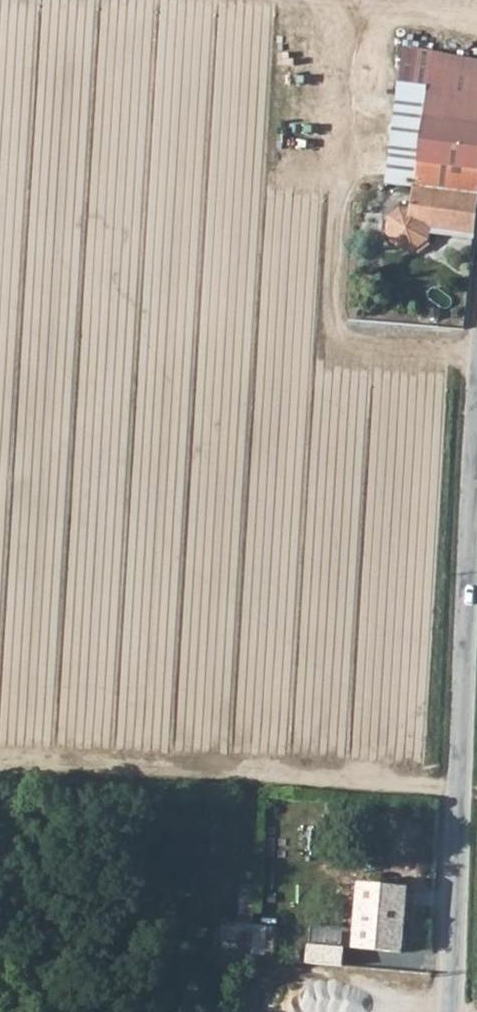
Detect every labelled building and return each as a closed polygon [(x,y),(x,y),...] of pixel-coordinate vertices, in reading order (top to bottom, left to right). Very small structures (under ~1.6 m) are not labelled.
[(387,186),(414,189),(444,193),(476,196),(476,72),(432,66),(434,53),(404,49),(387,186)] [(432,66),(476,72),(476,59),(434,53),(432,66)] [(414,189),(411,212),(402,211),(391,220),(389,239),(399,252),(417,254),(431,242),(432,234),(476,239),(476,228),(476,196),(444,193),(414,189)] [(276,957),(279,925),(257,923),(261,885),(245,884),(241,921),(225,920),(222,952),(276,957)] [(345,933),(344,949),(400,953),(407,890),(359,885),(354,933),(345,933)]
